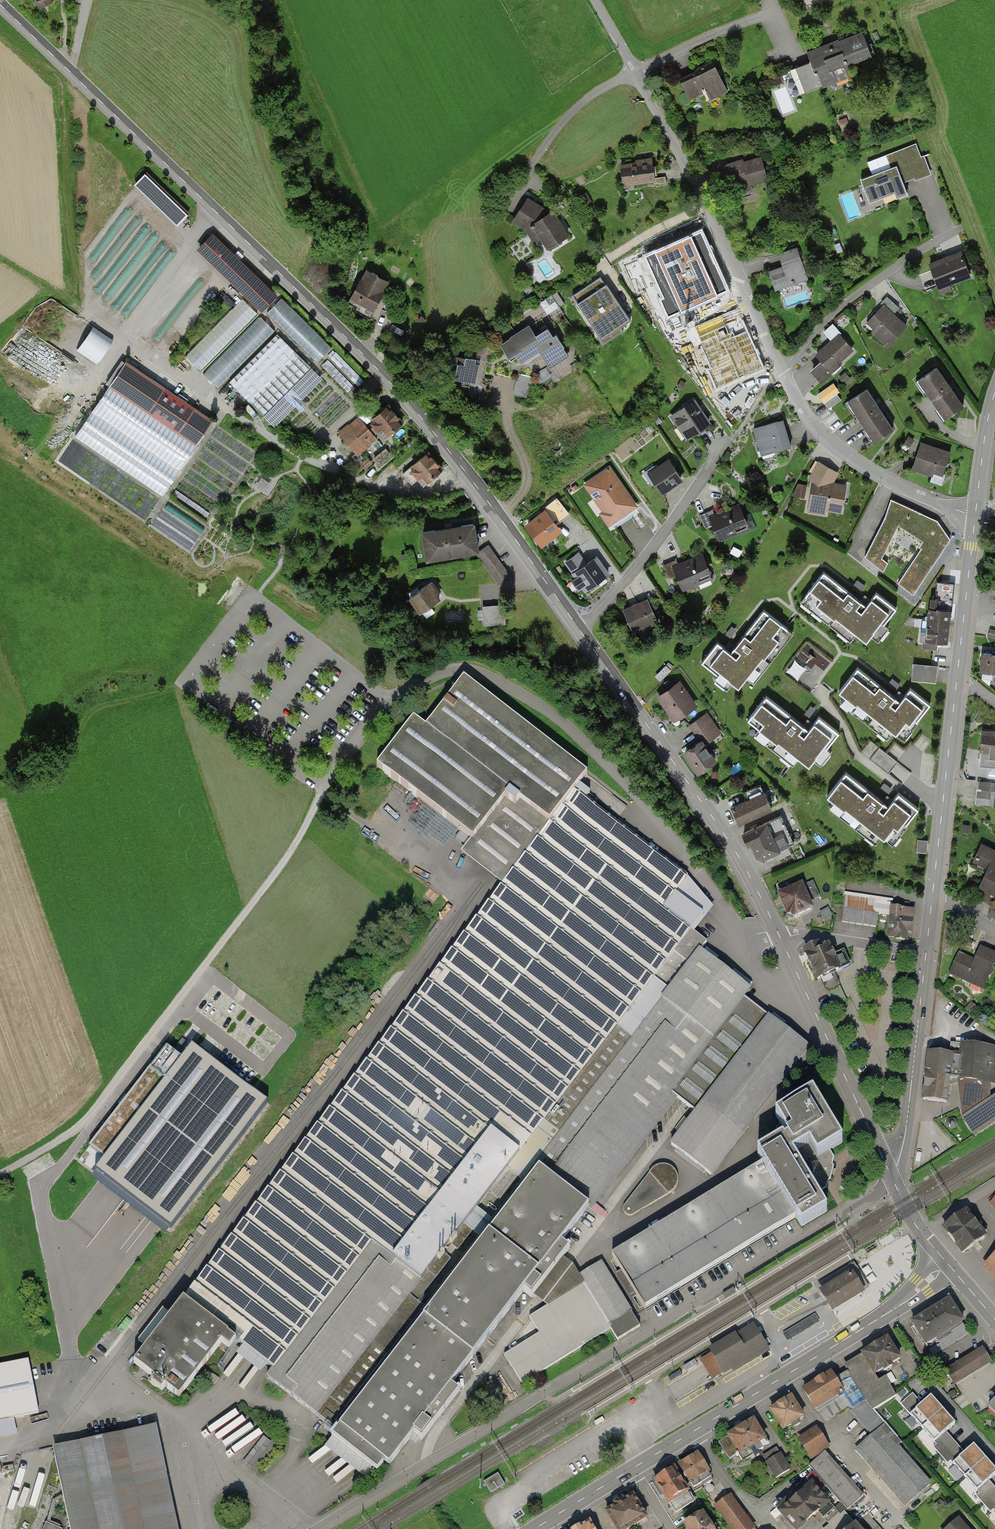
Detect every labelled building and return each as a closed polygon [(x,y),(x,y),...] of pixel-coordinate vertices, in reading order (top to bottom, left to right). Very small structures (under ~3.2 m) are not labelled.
[(41,8),(51,3),(49,0),(37,0),(41,8)] [(861,30),(806,51),(810,62),(798,67),(808,93),(851,76),(846,62),(870,53),(861,30)] [(712,61),(679,77),(690,98),(712,87),(716,96),(726,91),(712,61)] [(908,194),(902,177),(912,173),(915,179),(933,172),(926,156),(922,158),(916,143),(869,161),(874,175),(862,180),(870,201),(894,192),(896,199),(908,194)] [(737,161),(722,165),(729,190),(767,179),(761,157),(738,164),(737,161)] [(654,158),(621,165),(626,187),(659,180),(654,158)] [(805,187),(802,180),(795,183),(798,190),(805,187)] [(513,220),(527,228),(533,239),(540,235),(548,248),(568,235),(552,211),(549,213),(545,210),(542,207),(527,200),(513,220)] [(701,231),(645,256),(664,298),(660,300),(668,318),(728,292),(701,231)] [(262,275),(221,236),(210,247),(252,286),(262,275)] [(769,271),(775,290),(807,279),(796,247),(779,253),(783,266),(769,271)] [(961,253),(930,264),(939,286),(969,275),(961,253)] [(388,282),(366,270),(350,302),(357,306),(355,311),(370,319),(388,282)] [(631,319),(602,276),(574,295),(601,335),(615,326),(617,329),(631,319)] [(533,290),(528,283),(522,287),(527,294),(533,290)] [(559,306),(564,303),(557,292),(552,295),(559,306)] [(883,305),(868,322),(875,328),(872,331),(888,345),(906,325),(893,313),(899,307),(887,297),(881,303),(883,305)] [(334,348),(283,299),(270,314),(320,362),(334,348)] [(258,313),(244,300),(189,356),(203,370),(258,313)] [(738,309),(693,328),(719,388),(764,369),(738,309)] [(275,331),(261,318),(207,374),(220,387),(275,331)] [(93,323),(76,347),(96,362),(113,338),(93,323)] [(549,368),(569,355),(563,347),(565,346),(556,333),(553,335),(548,327),(535,335),(529,325),(500,344),(508,356),(507,361),(498,366),(497,372),(505,374),(505,371),(531,376),(534,381),(541,376),(538,371),(548,365),(549,368)] [(315,367),(280,333),(233,382),(268,416),(315,367)] [(839,334),(817,354),(823,361),(813,370),(822,380),(832,372),(833,373),(841,366),(837,362),(853,349),(839,334)] [(364,380),(336,353),(330,360),(358,387),(364,380)] [(455,371),(453,378),(475,383),(480,364),(475,363),(476,359),(465,357),(465,358),(452,355),(449,369),(455,371)] [(355,387),(327,361),(322,366),(350,392),(355,387)] [(215,419),(130,362),(97,411),(182,468),(215,419)] [(963,406),(937,368),(919,380),(945,418),(963,406)] [(893,428),(867,389),(849,401),(874,440),(893,428)] [(841,400),(836,394),(824,402),(829,408),(841,400)] [(710,423),(694,400),(675,413),(678,419),(678,424),(674,426),(684,441),(710,423)] [(406,424),(391,403),(374,416),(389,437),(406,424)] [(379,438),(361,416),(341,432),(360,455),(379,438)] [(795,446),(786,418),(754,428),(763,456),(795,446)] [(954,453),(922,442),(913,468),(945,479),(954,453)] [(378,463),(393,458),(389,448),(374,453),(378,463)] [(445,471),(430,452),(411,467),(427,486),(445,471)] [(675,456),(646,475),(659,494),(687,475),(675,456)] [(837,472),(819,462),(811,476),(815,478),(809,512),(825,514),(826,507),(840,510),(845,486),(831,483),(837,472)] [(635,505),(609,469),(588,483),(607,510),(602,513),(609,523),(635,505)] [(568,512),(557,498),(546,507),(557,521),(568,512)] [(898,582),(913,594),(937,558),(950,539),(938,520),(891,498),(885,517),(865,556),(883,571),(888,562),(881,557),(899,525),(922,541),(919,546),(922,548),(898,582)] [(748,504),(710,518),(718,540),(756,526),(748,504)] [(615,528),(637,512),(633,508),(612,524),(615,528)] [(545,512),(528,526),(542,543),(559,530),(545,512)] [(428,557),(478,549),(474,521),(423,530),(428,557)] [(179,544),(194,550),(200,535),(185,529),(179,544)] [(511,575),(488,543),(476,551),(499,584),(511,575)] [(709,547),(672,562),(684,590),(720,575),(709,547)] [(578,553),(565,561),(585,589),(607,573),(596,558),(586,565),(578,553)] [(896,609),(876,593),(867,605),(823,571),(799,603),(850,642),(856,634),(866,642),(871,636),(878,642),(889,628),(884,624),(896,609)] [(954,603),(956,582),(940,580),(937,601),(954,603)] [(438,581),(412,596),(423,613),(448,597),(438,581)] [(650,593),(622,605),(634,632),(662,619),(650,593)] [(507,604),(484,604),(485,625),(507,625),(507,604)] [(951,640),(955,607),(931,604),(927,637),(951,640)] [(729,649),(717,640),(701,661),(716,673),(713,677),(727,688),(731,683),(737,687),(747,675),(754,681),(794,630),(763,606),(729,649)] [(983,653),(981,670),(994,672),(994,654),(983,653)] [(940,663),(916,661),(914,678),(938,680),(940,663)] [(930,703),(909,688),(900,700),(857,666),(838,690),(845,695),(840,703),(887,739),(893,731),(904,740),(919,721),(917,720),(930,703)] [(504,887),(132,1362),(177,1396),(220,1341),(387,1471),(396,1459),(403,1464),(424,1436),(431,1441),(470,1391),(463,1385),(535,1293),(550,1305),(530,1315),(541,1333),(503,1356),(521,1385),(559,1362),(611,1330),(617,1341),(644,1326),(627,1298),(633,1294),(644,1312),(796,1221),(800,1229),(833,1209),(802,1158),(830,1141),(839,1155),(853,1146),(820,1091),(775,1118),(786,1136),(758,1153),(765,1165),(611,1257),(619,1271),(613,1275),(604,1259),(581,1272),(572,1260),(583,1247),(573,1239),(679,1102),(694,1114),(669,1145),(709,1177),(811,1047),(748,999),(756,989),(703,947),(708,941),(696,932),(715,908),(687,886),(692,879),(577,790),(592,770),(466,673),(426,725),(415,717),(378,765),(474,840),(462,855),(489,875),(499,883),(504,887)] [(694,704),(679,682),(659,696),(674,718),(694,704)] [(838,731),(818,717),(809,729),(766,695),(747,720),(756,727),(751,733),(793,765),(799,757),(809,766),(814,760),(821,765),(831,751),(826,747),(838,731)] [(711,728),(703,716),(690,725),(701,740),(703,743),(718,732),(714,726),(711,728)] [(982,729),(978,763),(994,764),(994,730),(982,729)] [(701,740),(685,752),(698,770),(714,759),(703,743),(701,740)] [(884,751),(876,761),(891,772),(898,762),(884,751)] [(918,808),(897,792),(888,804),(845,771),(827,794),(833,800),(828,807),(875,843),(881,835),(892,844),(907,826),(905,824),(918,808)] [(991,783),(977,781),(975,803),(989,805),(991,783)] [(731,807),(738,823),(771,808),(760,784),(744,792),(748,800),(731,807)] [(789,809),(745,831),(759,858),(803,836),(789,809)] [(974,859),(987,865),(978,884),(994,892),(994,849),(982,843),(974,859)] [(813,882),(781,896),(791,919),(811,909),(808,901),(819,896),(813,882)] [(980,887),(975,896),(992,904),(994,897),(994,894),(980,887)] [(845,894),(841,921),(875,926),(877,913),(893,915),(890,937),(897,938),(897,940),(906,941),(907,932),(911,933),(914,912),(908,911),(909,904),(895,902),(895,900),(845,894)] [(831,916),(828,910),(820,915),(824,920),(831,916)] [(818,946),(806,952),(818,979),(820,978),(833,972),(848,965),(843,954),(833,958),(829,948),(825,950),(823,947),(820,949),(818,946)] [(980,949),(975,962),(959,955),(950,974),(983,989),(994,961),(994,956),(980,949)] [(846,1000),(833,972),(820,978),(833,1006),(846,1000)] [(994,1084),(994,1051),(992,1049),(951,1044),(949,1057),(928,1054),(923,1099),(946,1102),(949,1078),(958,1079),(990,1083),(994,1084)] [(990,1083),(958,1079),(961,1116),(963,1121),(994,1100),(994,1093),(990,1096),(990,1083)] [(963,1121),(974,1135),(994,1121),(994,1100),(963,1121)] [(659,1160),(623,1209),(642,1223),(678,1173),(659,1160)] [(966,1212),(944,1228),(963,1253),(985,1237),(978,1228),(981,1226),(977,1221),(974,1223),(966,1212)] [(818,1286),(822,1292),(852,1274),(863,1292),(869,1289),(854,1264),(818,1286)] [(820,1293),(819,1294),(832,1316),(850,1305),(866,1296),(863,1292),(852,1274),(822,1292),(820,1293)] [(733,1289),(723,1295),(725,1299),(736,1293),(733,1289)] [(950,1300),(913,1323),(926,1344),(963,1322),(950,1300)] [(787,1338),(821,1322),(817,1314),(783,1330),(787,1338)] [(754,1324),(708,1351),(710,1355),(699,1361),(711,1381),(723,1375),(724,1377),(732,1372),(733,1375),(770,1353),(765,1343),(757,1331),(754,1324)] [(862,1354),(866,1361),(876,1376),(901,1361),(888,1338),(862,1354)] [(954,1384),(990,1362),(982,1349),(946,1371),(954,1384)] [(0,1364),(0,1437),(15,1435),(11,1416),(37,1412),(28,1359),(0,1364)] [(866,1361),(848,1372),(864,1399),(866,1402),(873,1410),(896,1396),(885,1377),(879,1381),(876,1376),(866,1361)] [(848,1372),(834,1380),(842,1392),(852,1410),(864,1399),(848,1372)] [(830,1373),(804,1390),(815,1409),(842,1392),(834,1380),(830,1373)] [(922,1428),(943,1410),(931,1397),(922,1404),(913,1393),(901,1404),(922,1428)] [(792,1398),(769,1412),(783,1434),(806,1420),(792,1398)] [(871,1434),(860,1444),(910,1502),(929,1485),(896,1448),(901,1443),(873,1410),(866,1402),(864,1399),(852,1410),(850,1411),(871,1434)] [(922,1428),(936,1445),(933,1447),(940,1455),(956,1442),(946,1431),(955,1424),(943,1410),(922,1428)] [(729,1437),(720,1443),(730,1459),(738,1454),(743,1461),(754,1454),(752,1450),(759,1446),(757,1444),(765,1439),(753,1420),(728,1435),(729,1437)] [(154,1424),(59,1444),(53,1456),(68,1528),(177,1528),(154,1424)] [(233,1445),(237,1450),(263,1432),(259,1426),(233,1445)] [(817,1429),(800,1440),(810,1455),(827,1444),(817,1429)] [(257,1470),(276,1442),(264,1434),(245,1461),(257,1470)] [(965,1477),(986,1459),(974,1445),(965,1453),(956,1442),(940,1455),(948,1463),(951,1461),(965,1477)] [(776,1448),(763,1456),(776,1478),(790,1470),(776,1448)] [(825,1451),(809,1466),(847,1509),(863,1495),(825,1451)] [(698,1454),(680,1465),(694,1487),(712,1476),(698,1454)] [(979,1493),(976,1496),(983,1504),(994,1494),(994,1487),(989,1480),(994,1475),(994,1470),(986,1459),(965,1477),(979,1493)] [(674,1469),(652,1482),(658,1491),(661,1489),(675,1513),(694,1501),(674,1469)] [(486,1479),(492,1491),(506,1483),(499,1472),(486,1479)] [(776,1508),(795,1528),(799,1528),(818,1512),(823,1518),(834,1509),(819,1492),(826,1486),(813,1472),(806,1478),(811,1484),(789,1504),(785,1500),(776,1508)] [(994,1511),(994,1494),(983,1504),(991,1512),(993,1510),(994,1511)] [(607,1512),(617,1528),(627,1528),(646,1517),(633,1496),(607,1512)] [(730,1496),(716,1507),(733,1528),(755,1528),(730,1496)] [(947,1507),(940,1500),(934,1505),(941,1513),(947,1507)] [(64,1526),(55,1522),(59,1511),(51,1508),(43,1528),(63,1528),(64,1526)] [(844,1512),(824,1528),(859,1528),(844,1512)] [(685,1524),(688,1528),(713,1528),(704,1514),(685,1524)] [(868,1514),(859,1522),(865,1528),(881,1528),(868,1514)] [(263,1516),(236,1528),(269,1528),(263,1516)] [(958,1518),(946,1528),(968,1528),(958,1518)]
